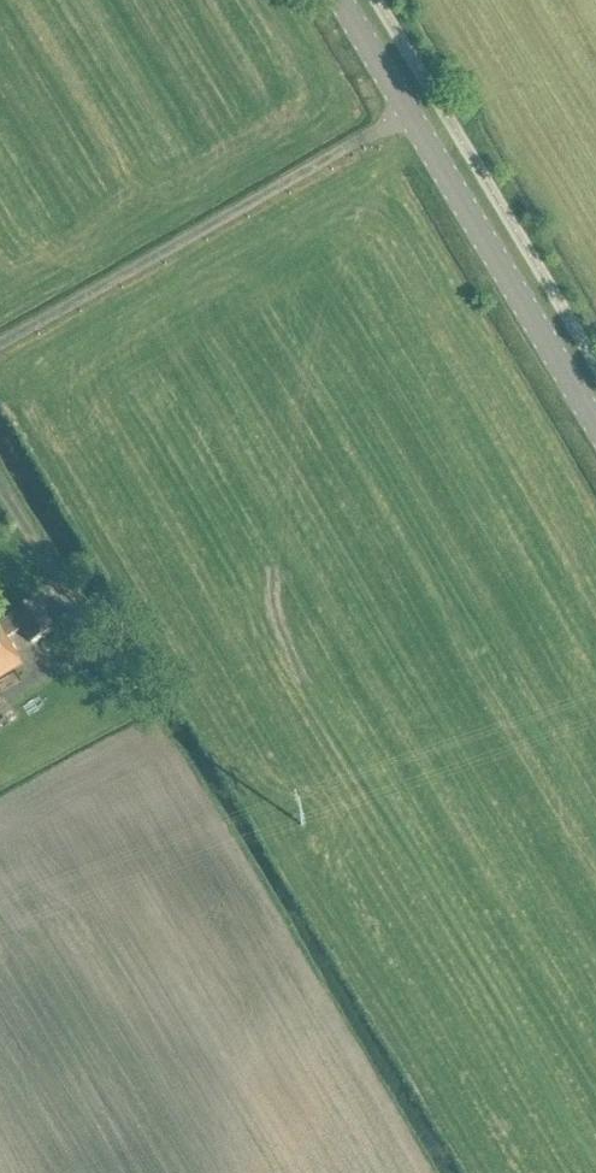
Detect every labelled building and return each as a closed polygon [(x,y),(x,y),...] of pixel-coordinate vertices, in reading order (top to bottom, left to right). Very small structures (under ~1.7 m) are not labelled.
[(55,631),(37,602),(10,618),(11,618),(0,625),(0,679),(22,666),(7,640),(23,630),(32,645),(55,631)]
